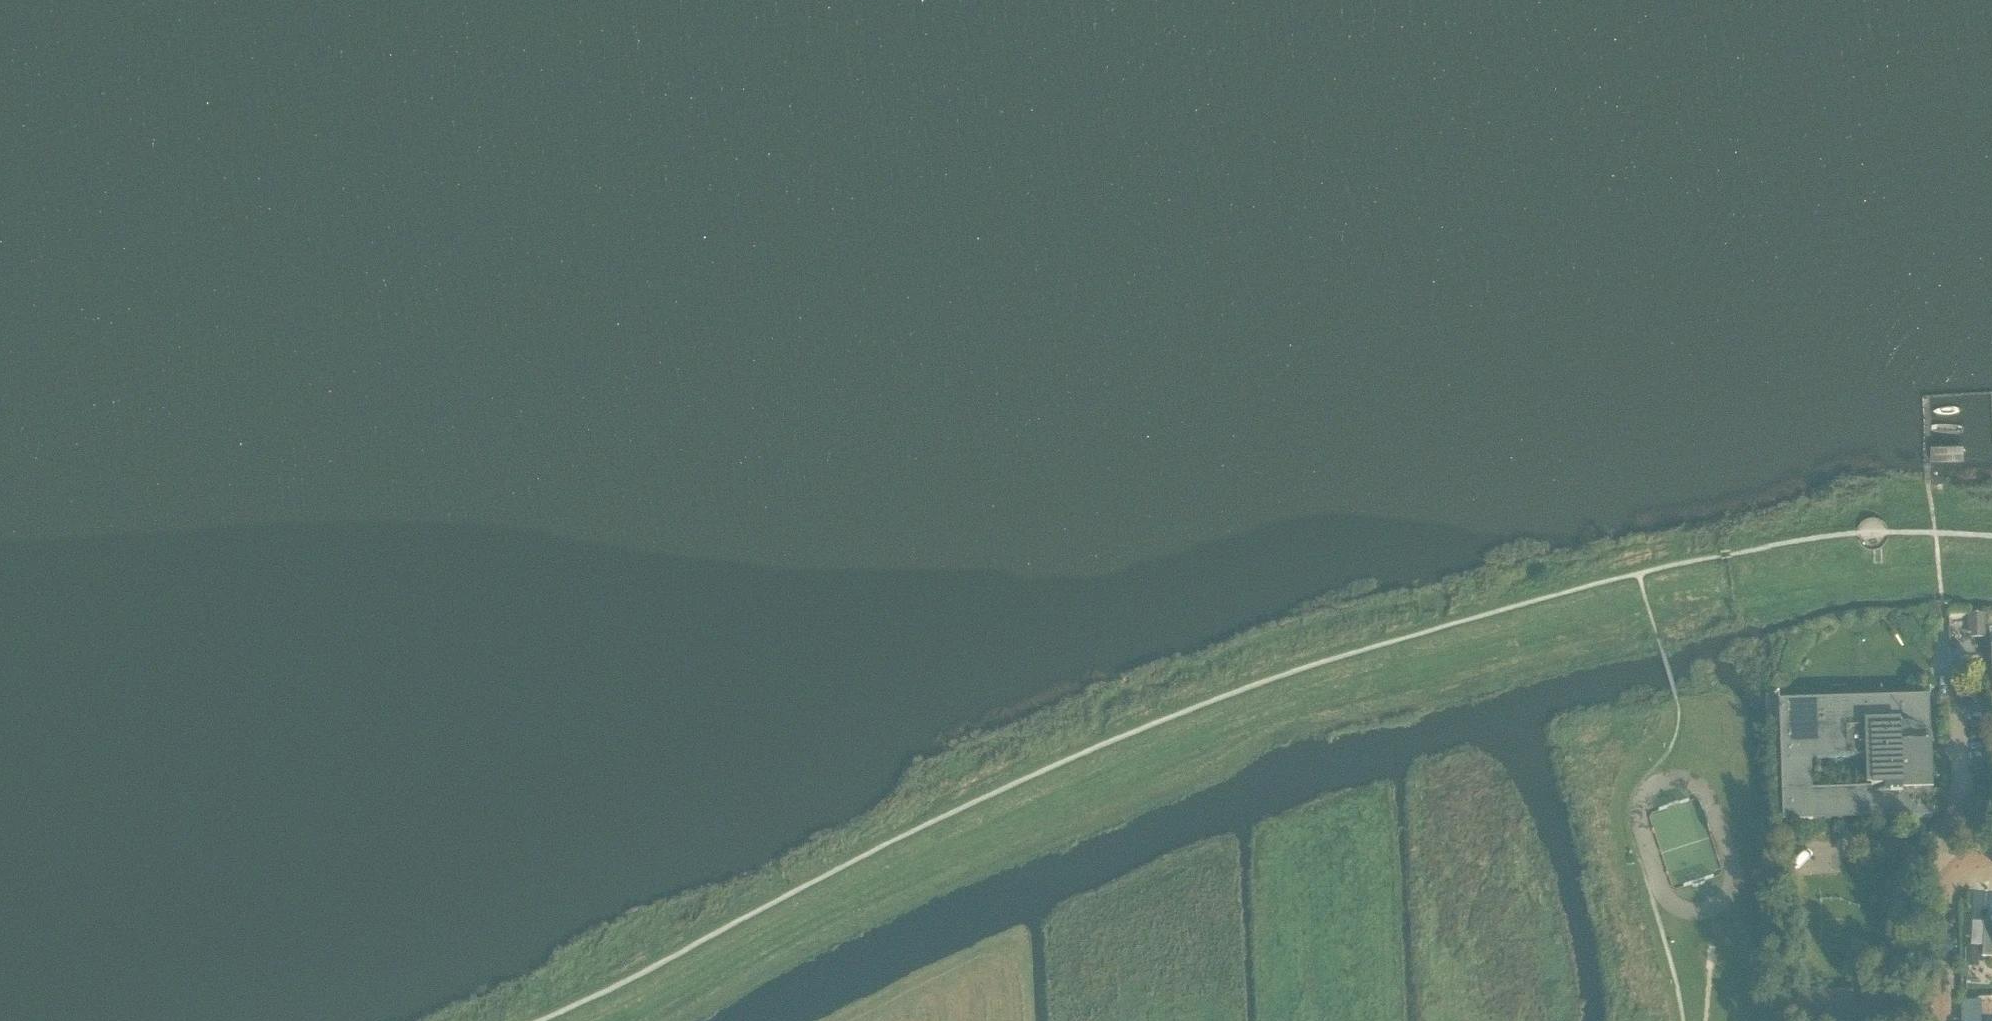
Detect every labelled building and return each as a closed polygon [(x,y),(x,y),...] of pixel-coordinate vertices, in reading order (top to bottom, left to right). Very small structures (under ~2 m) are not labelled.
[(1971,638),(1982,638),(1981,615),(1970,615),(1971,638)] [(1779,701),(1782,821),(1932,816),(1929,697),(1779,701)] [(1982,946),(1982,922),(1969,922),(1969,946),(1982,946)] [(1985,923),(1982,957),(1991,958),(1991,924),(1985,923)] [(1967,967),(1979,967),(1979,947),(1967,947),(1967,967)]
